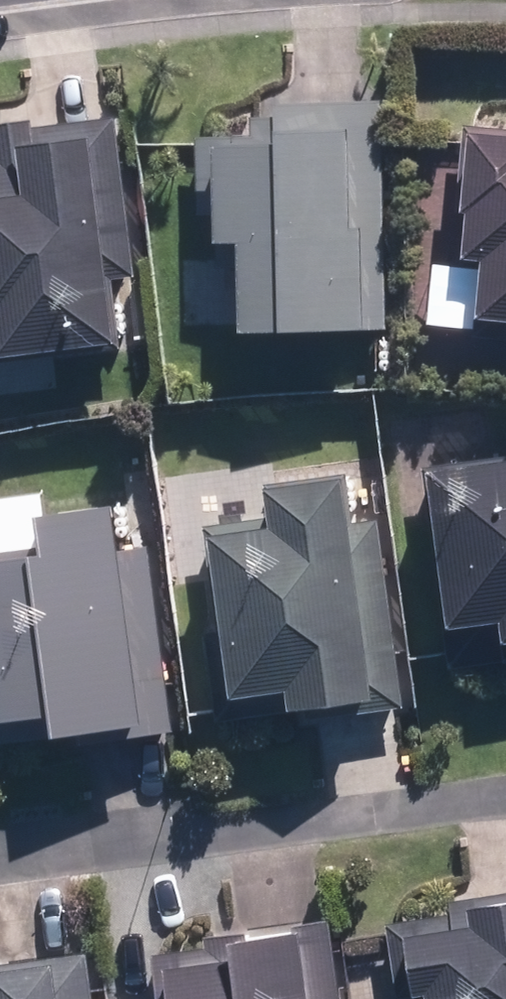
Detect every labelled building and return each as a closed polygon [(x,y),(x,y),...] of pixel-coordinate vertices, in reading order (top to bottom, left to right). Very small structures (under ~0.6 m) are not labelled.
[(387,327),(389,87),(288,92),(288,111),(258,110),(258,125),(202,125),(201,211),(222,211),(222,239),(254,240),(254,312),(365,313),(365,327),(387,327)] [(126,121),(40,123),(39,112),(1,113),(2,135),(0,135),(0,262),(3,261),(5,332),(132,329),(126,121)] [(486,123),(476,248),(494,249),(490,303),(505,305),(505,124),(486,123)] [(460,615),(505,611),(505,453),(448,458),(460,615)] [(280,521),(226,525),(238,685),(296,681),(297,693),(361,688),(363,710),(406,706),(392,520),(366,522),(361,463),(276,469),(280,521)] [(159,539),(139,541),(136,490),(43,496),(47,544),(0,548),(0,639),(4,704),(69,700),(70,722),(141,717),(141,727),(171,725),(159,539)] [(458,896),(460,913),(390,922),(398,983),(429,979),(432,998),(505,998),(505,890),(458,896)] [(343,919),(158,940),(165,998),(351,998),(343,919)] [(96,948),(0,956),(0,998),(100,998),(96,948)]
